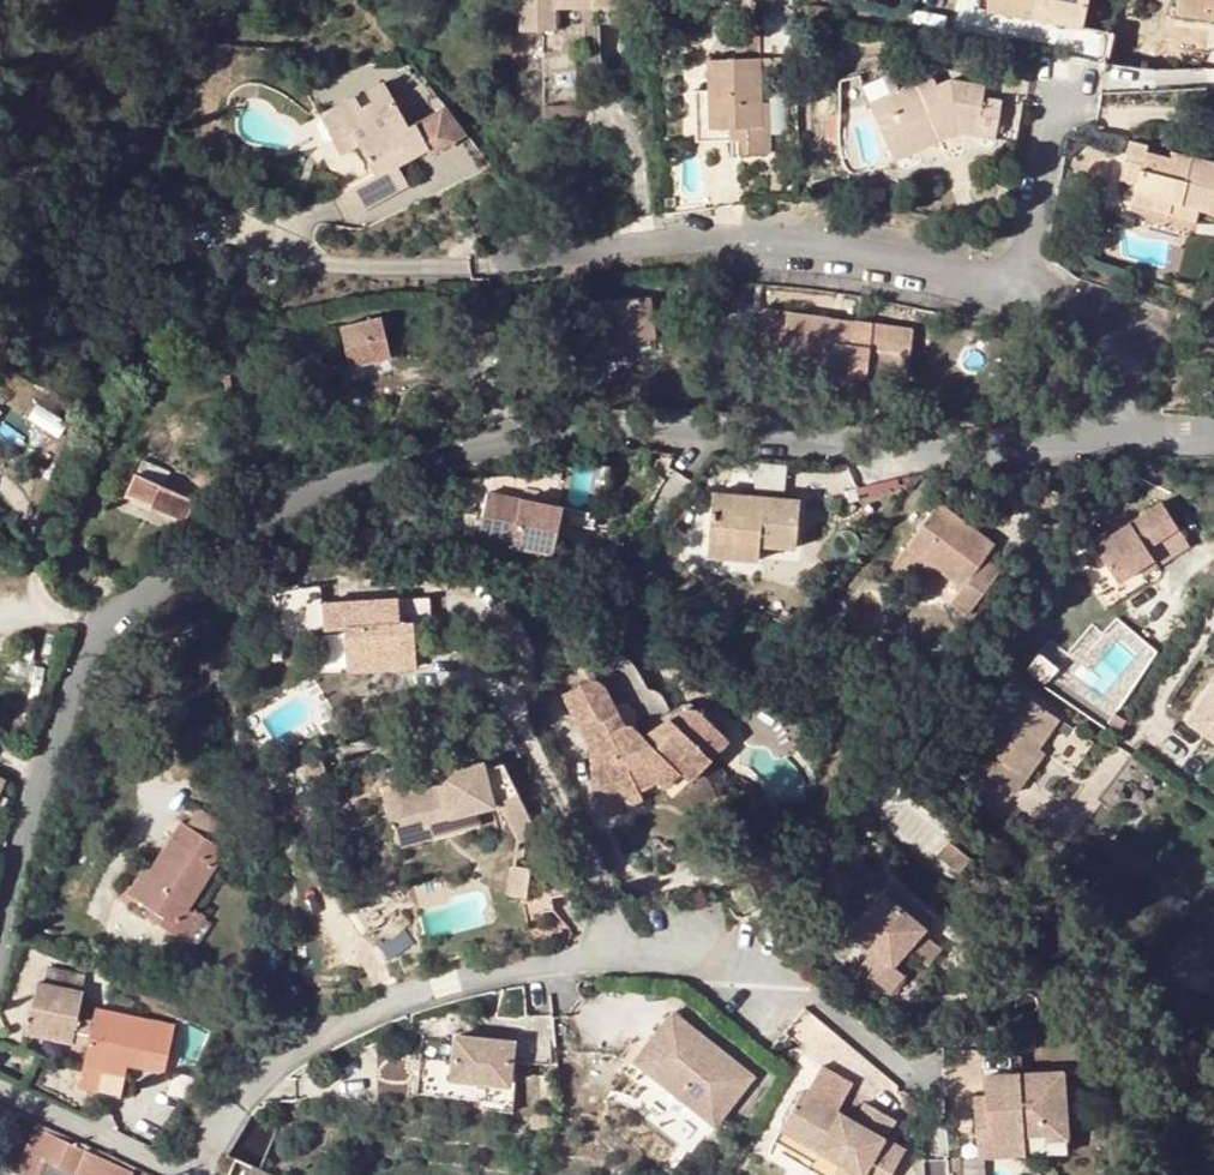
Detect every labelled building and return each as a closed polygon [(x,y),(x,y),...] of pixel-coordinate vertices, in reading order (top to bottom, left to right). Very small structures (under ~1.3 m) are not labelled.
[(519,30),(555,30),(555,8),(555,0),(518,0),(519,30)] [(1004,0),(987,0),(985,12),(1081,31),(1083,24),(1053,19),(1053,9),(1004,0)] [(1053,9),(1053,19),(1083,24),(1087,0),(1004,0),(1053,9)] [(1213,8),(1213,0),(1176,0),(1175,11),(1212,15),(1213,8)] [(760,136),(760,102),(759,66),(759,58),(708,59),(708,91),(709,129),(738,129),(739,141),(739,154),(768,154),(768,136),(760,136)] [(779,58),(759,58),(759,66),(779,65),(779,58)] [(881,76),(889,94),(898,90),(890,72),(881,76)] [(932,75),(924,78),(928,89),(936,85),(932,75)] [(875,118),(888,150),(952,122),(959,122),(976,125),(975,129),(974,136),(995,140),(997,127),(1001,101),(981,98),(983,86),(948,80),(936,85),(928,89),(924,78),(898,90),(889,94),(895,109),(875,118)] [(383,81),(354,96),(361,108),(344,117),(350,128),(339,134),(347,151),(359,145),(376,175),(343,192),(354,213),(407,185),(397,164),(428,148),(414,122),(407,126),(383,81)] [(709,129),(708,91),(693,91),(693,140),(739,141),(738,129),(709,129)] [(868,103),(875,118),(895,109),(889,94),(868,103)] [(361,108),(354,96),(319,116),(340,155),(347,151),(339,134),(350,128),(344,117),(361,108)] [(768,102),(760,102),(760,136),(768,136),(768,102)] [(956,133),(974,136),(975,129),(976,125),(959,122),(952,122),(888,150),(893,161),(912,152),(944,138),(956,133)] [(1190,156),(1188,163),(1171,158),(1146,153),(1146,145),(1128,141),(1127,147),(1120,178),(1135,182),(1131,202),(1167,211),(1168,204),(1199,211),(1200,205),(1213,208),(1213,162),(1190,156)] [(1172,152),(1171,158),(1188,163),(1190,156),(1172,152)] [(1168,204),(1167,211),(1166,215),(1196,222),(1199,211),(1168,204)] [(1199,211),(1213,214),(1213,208),(1200,205),(1199,211)] [(647,297),(599,303),(603,343),(626,340),(625,334),(651,332),(647,297)] [(829,322),(830,316),(757,307),(753,342),(781,345),(798,347),(796,366),(831,369),(830,378),(865,382),(865,373),(905,378),(912,327),(852,320),(852,326),(829,322)] [(852,320),(830,316),(829,322),(852,326),(852,320)] [(380,317),(338,327),(347,366),(390,356),(380,317)] [(625,334),(626,340),(651,338),(651,332),(625,334)] [(779,363),(796,366),(798,347),(781,345),(779,363)] [(831,369),(796,366),(795,374),(830,378),(831,369)] [(222,377),(223,393),(231,393),(230,377),(222,377)] [(168,472),(142,461),(127,497),(182,522),(192,499),(162,487),(168,472)] [(802,492),(716,484),(712,531),(764,535),(799,538),(802,492)] [(1160,498),(1129,519),(1153,557),(1157,565),(1189,544),(1160,498)] [(980,561),(986,552),(995,539),(939,499),(907,543),(926,556),(965,582),(954,598),(970,610),(996,573),(980,561)] [(1129,519),(1093,542),(1116,581),(1136,569),(1153,557),(1129,519)] [(542,537),(468,524),(458,571),(533,584),(542,537)] [(764,535),(712,531),(711,547),(762,552),(764,535)] [(926,556),(907,543),(897,558),(915,571),(926,556)] [(1002,563),(986,552),(980,561),(996,573),(1002,563)] [(1153,557),(1136,569),(1140,575),(1157,565),(1153,557)] [(428,589),(331,595),(331,600),(333,621),(350,620),(354,664),(421,660),(418,616),(430,616),(428,589)] [(1182,722),(1213,744),(1213,674),(1182,722)] [(593,686),(597,677),(594,677),(590,678),(567,689),(570,697),(593,686)] [(587,729),(621,712),(617,701),(613,691),(606,682),(602,679),(600,677),(597,677),(593,686),(570,697),(573,703),(577,702),(585,714),(584,718),(582,723),(585,730),(587,729)] [(1021,771),(1037,747),(1058,717),(1012,686),(974,741),(999,758),(988,774),(1015,792),(1026,775),(1021,771)] [(636,725),(630,723),(613,732),(619,744),(619,746),(616,750),(615,753),(615,757),(593,769),(607,805),(609,812),(624,805),(621,798),(640,788),(646,785),(662,777),(675,765),(686,776),(699,765),(709,766),(716,760),(734,743),(719,727),(712,717),(706,711),(700,707),(696,707),(693,707),(683,712),(679,716),(649,733),(643,729),(636,725)] [(595,759),(593,769),(615,757),(615,753),(616,750),(619,746),(619,744),(613,732),(630,723),(621,712),(587,729),(590,736),(593,743),(594,751),(595,759)] [(1021,771),(1026,775),(1043,751),(1037,747),(1021,771)] [(699,765),(686,776),(691,781),(709,766),(699,765)] [(520,837),(540,828),(508,766),(483,772),(482,766),(442,776),(443,786),(426,790),(417,782),(397,787),(402,811),(391,815),(398,842),(435,833),(431,814),(450,809),(453,813),(478,806),(502,800),(520,837)] [(662,777),(646,785),(649,794),(665,786),(662,777)] [(402,811),(397,787),(385,791),(391,815),(402,811)] [(621,798),(624,805),(643,796),(640,788),(621,798)] [(482,822),(478,806),(453,813),(450,809),(431,814),(435,833),(482,822)] [(186,823),(180,820),(149,867),(132,893),(138,897),(147,903),(143,910),(187,939),(203,914),(205,912),(195,905),(193,906),(187,902),(223,847),(233,832),(196,807),(186,823)] [(528,897),(534,865),(516,861),(510,893),(528,897)] [(126,889),(132,893),(149,867),(144,863),(126,889)] [(888,876),(848,928),(871,947),(858,964),(888,989),(902,971),(891,961),(905,943),(925,959),(938,944),(918,927),(930,911),(888,876)] [(203,914),(187,939),(195,945),(212,919),(203,914)] [(50,965),(46,983),(82,991),(86,973),(50,965)] [(77,1014),(82,991),(46,983),(38,981),(27,1027),(73,1037),(77,1014)] [(93,1018),(88,1040),(83,1062),(115,1069),(117,1057),(128,1060),(144,1063),(154,1017),(96,1004),(93,1018)] [(701,1035),(669,1011),(629,1062),(711,1125),(751,1075),(713,1046),(707,1054),(694,1044),(701,1035)] [(73,1037),(88,1040),(93,1018),(77,1014),(73,1037)] [(68,1060),(73,1037),(27,1027),(23,1049),(68,1060)] [(518,1035),(456,1029),(455,1036),(452,1071),(512,1078),(518,1035)] [(713,1046),(701,1035),(694,1044),(707,1054),(713,1046)] [(117,1057),(115,1069),(125,1072),(128,1060),(117,1057)] [(820,1058),(802,1088),(829,1104),(834,1106),(851,1075),(820,1058)] [(975,1110),(977,1141),(1024,1138),(1024,1131),(1044,1130),(1066,1128),(1062,1068),(984,1074),(986,1094),(987,1109),(975,1110)] [(853,1118),(848,1127),(833,1119),(838,1109),(834,1106),(829,1104),(802,1088),(800,1087),(781,1118),(818,1138),(814,1147),(861,1173),(860,1174),(886,1174),(902,1145),(884,1134),(894,1115),(864,1097),(853,1118)] [(986,1094),(974,1095),(975,1110),(987,1109),(986,1094)] [(853,1118),(838,1109),(833,1119),(848,1127),(853,1118)] [(818,1138),(781,1118),(778,1125),(814,1147),(818,1138)] [(111,1154),(104,1150),(87,1142),(85,1147),(37,1124),(16,1167),(32,1174),(38,1174),(46,1156),(86,1174),(128,1174),(130,1168),(109,1158),(111,1154)] [(1066,1128),(1044,1130),(1045,1136),(1067,1136),(1066,1128)] [(1024,1138),(977,1141),(978,1155),(1026,1151),(1024,1138)] [(814,1147),(803,1166),(818,1174),(860,1174),(861,1173),(814,1147)] [(213,1172),(220,1174),(267,1174),(268,1172),(260,1169),(261,1167),(223,1150),(213,1172)]
